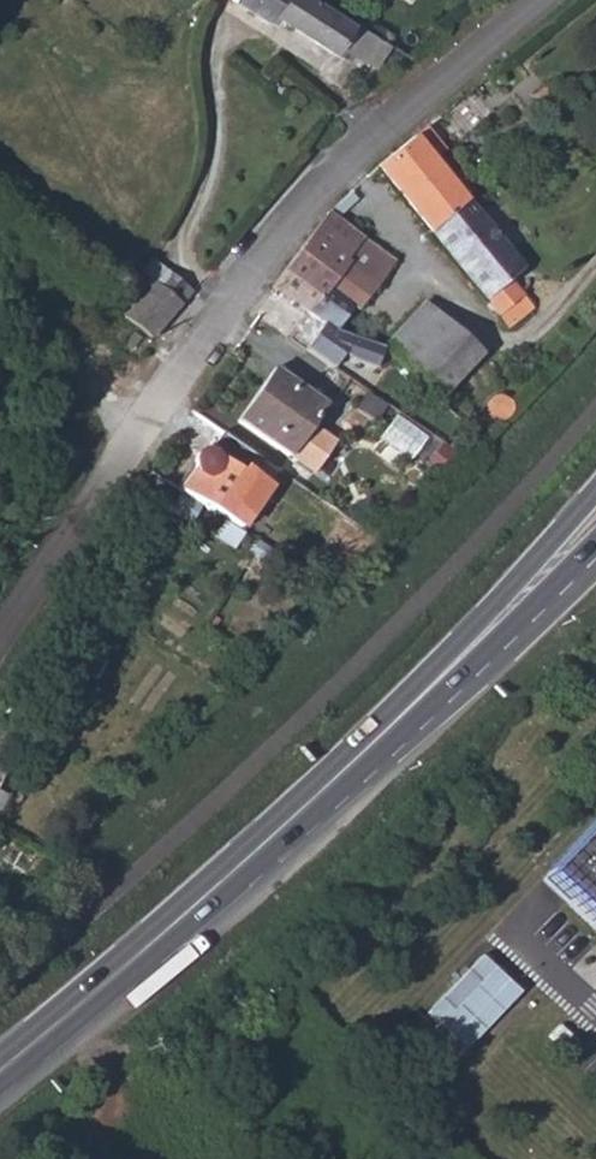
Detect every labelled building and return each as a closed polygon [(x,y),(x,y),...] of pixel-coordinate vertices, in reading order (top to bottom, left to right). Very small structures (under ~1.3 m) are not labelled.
[(392,43),(355,21),(322,1),(321,0),(235,0),(273,24),(278,17),(336,52),(340,48),(377,67),(392,43)] [(411,184),(436,161),(450,153),(431,129),(420,137),(382,167),(402,191),(411,184)] [(431,229),(467,200),(448,177),(436,161),(411,184),(402,191),(431,229)] [(522,266),(467,200),(431,229),(483,296),(522,266)] [(366,238),(330,212),(287,265),(324,292),(325,291),(343,269),(366,238)] [(396,259),(366,238),(343,269),(373,287),(396,259)] [(154,256),(112,302),(144,330),(152,338),(193,289),(154,256)] [(277,288),(339,332),(356,309),(325,291),(324,292),(287,265),(274,283),(277,288)] [(356,309),(373,287),(343,269),(325,291),(356,309)] [(500,312),(514,326),(533,305),(522,292),(500,312)] [(424,380),(440,396),(479,354),(475,351),(424,301),(385,341),(424,380)] [(513,339),(526,355),(534,348),(519,333),(513,339)] [(107,373),(92,364),(85,374),(97,383),(107,373)] [(242,417),(288,450),(321,403),(273,370),(242,417)] [(9,798),(0,791),(0,819),(9,798)] [(595,912),(595,825),(553,870),(595,912)] [(429,1012),(468,1049),(523,992),(484,955),(429,1012)]
